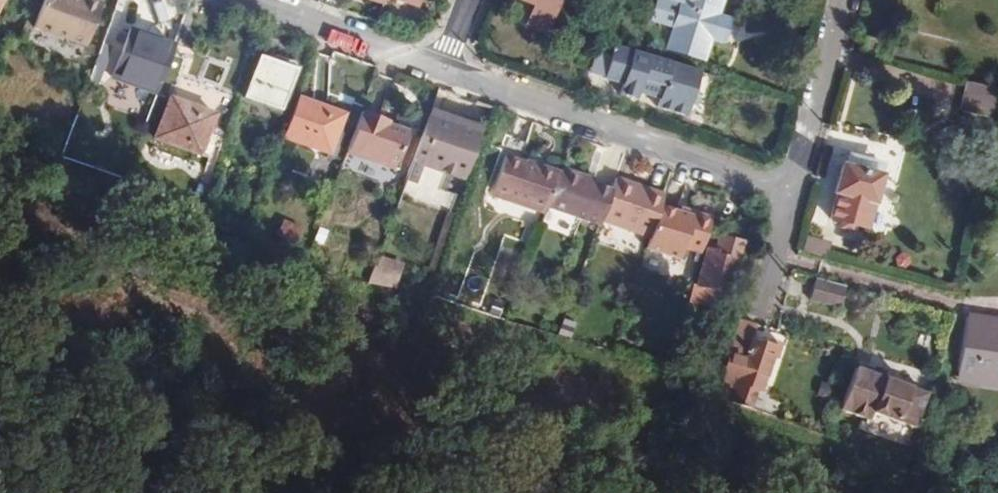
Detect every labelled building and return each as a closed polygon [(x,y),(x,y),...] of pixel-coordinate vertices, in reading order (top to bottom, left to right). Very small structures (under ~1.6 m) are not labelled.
[(77,0),(44,0),(35,27),(86,45),(100,3),(91,0),(79,0),(79,1),(77,0)] [(556,0),(517,0),(532,6),(523,27),(542,34),(556,0)] [(671,29),(665,49),(704,60),(710,41),(718,15),(723,0),(655,0),(649,22),(671,29)] [(731,19),(718,15),(710,41),(722,45),(731,19)] [(156,95),(174,45),(129,29),(112,79),(156,95)] [(684,116),(698,71),(612,45),(602,78),(621,84),(618,93),(635,98),(637,92),(658,99),(656,108),(684,116)] [(294,71),(256,58),(242,99),(279,111),(294,71)] [(969,81),(966,80),(959,111),(964,112),(969,81)] [(997,96),(997,88),(969,81),(964,112),(993,118),(997,96)] [(341,116),(296,98),(283,137),(328,153),(335,132),(341,116)] [(215,162),(222,134),(209,129),(213,115),(168,99),(154,137),(215,162)] [(446,212),(475,127),(428,110),(398,195),(446,212)] [(388,122),(359,112),(346,149),(393,166),(406,133),(386,126),(388,122)] [(342,135),(335,132),(328,153),(326,159),(332,161),(342,135)] [(547,207),(559,173),(518,159),(525,143),(509,138),(490,195),(544,215),(547,207)] [(868,228),(884,164),(848,155),(845,166),(841,165),(833,192),(838,195),(832,218),(868,228)] [(600,221),(611,192),(591,184),(592,182),(560,170),(559,173),(547,207),(599,226),(600,221)] [(651,237),(661,206),(664,195),(616,178),(611,192),(600,221),(651,237)] [(647,250),(697,264),(702,247),(710,225),(712,218),(680,208),(679,212),(661,206),(651,237),(647,250)] [(300,231),(280,225),(275,240),(295,246),(300,231)] [(721,229),(710,225),(702,247),(706,248),(697,284),(693,284),(688,301),(711,308),(716,292),(727,295),(741,242),(718,236),(721,229)] [(317,231),(311,248),(317,250),(323,234),(317,231)] [(804,241),(801,254),(826,260),(830,247),(804,241)] [(377,257),(367,282),(396,288),(403,265),(377,257)] [(845,286),(815,278),(810,299),(840,306),(845,286)] [(997,388),(997,320),(966,315),(957,373),(989,377),(988,386),(997,388)] [(739,318),(718,396),(730,400),(735,383),(762,389),(771,358),(777,359),(781,343),(774,341),(773,346),(753,341),(756,323),(739,318)] [(913,430),(926,392),(865,372),(849,414),(877,423),(879,417),(913,430)] [(956,381),(988,386),(989,377),(957,373),(956,381)] [(763,412),(781,419),(785,408),(766,402),(763,412)] [(931,403),(921,441),(946,447),(955,409),(931,403)]
